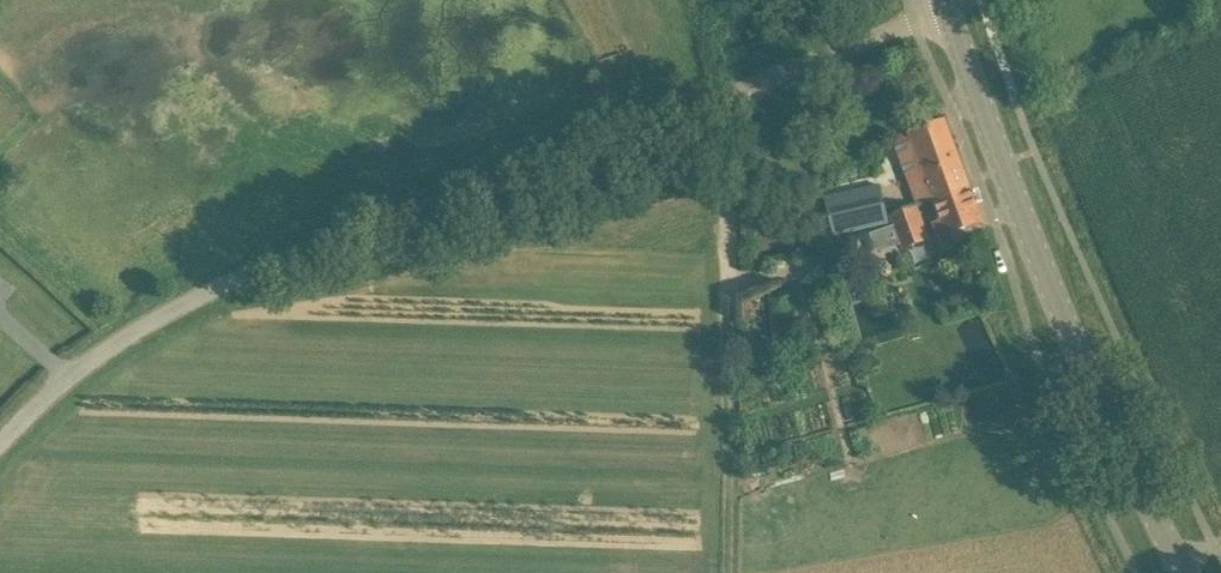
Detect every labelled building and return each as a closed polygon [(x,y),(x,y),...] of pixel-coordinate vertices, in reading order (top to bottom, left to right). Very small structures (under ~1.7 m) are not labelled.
[(933,199),(969,185),(945,121),(909,134),(909,132),(899,136),(895,148),(908,183),(925,177),(933,199)] [(829,198),(838,233),(890,220),(881,185),(829,198)] [(969,185),(933,199),(941,219),(934,222),(944,250),(965,243),(960,230),(982,222),(969,185)] [(930,240),(918,205),(890,215),(903,250),(930,240)]
